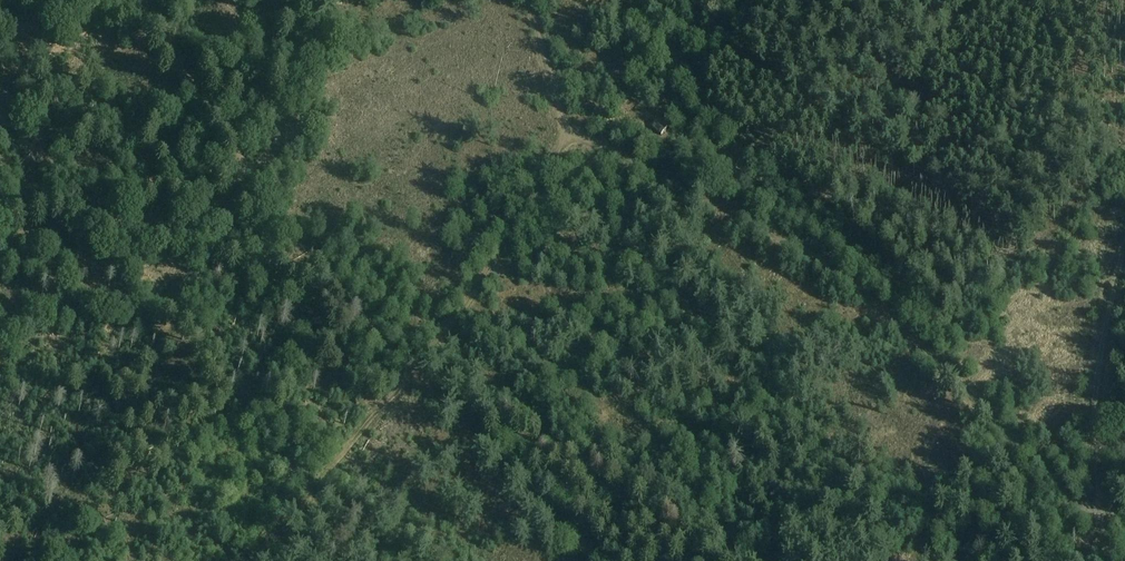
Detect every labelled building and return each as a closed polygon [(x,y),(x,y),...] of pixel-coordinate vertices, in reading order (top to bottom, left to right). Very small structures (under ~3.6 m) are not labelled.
[(668,128),(659,121),(653,128),(662,136),(668,128)]
